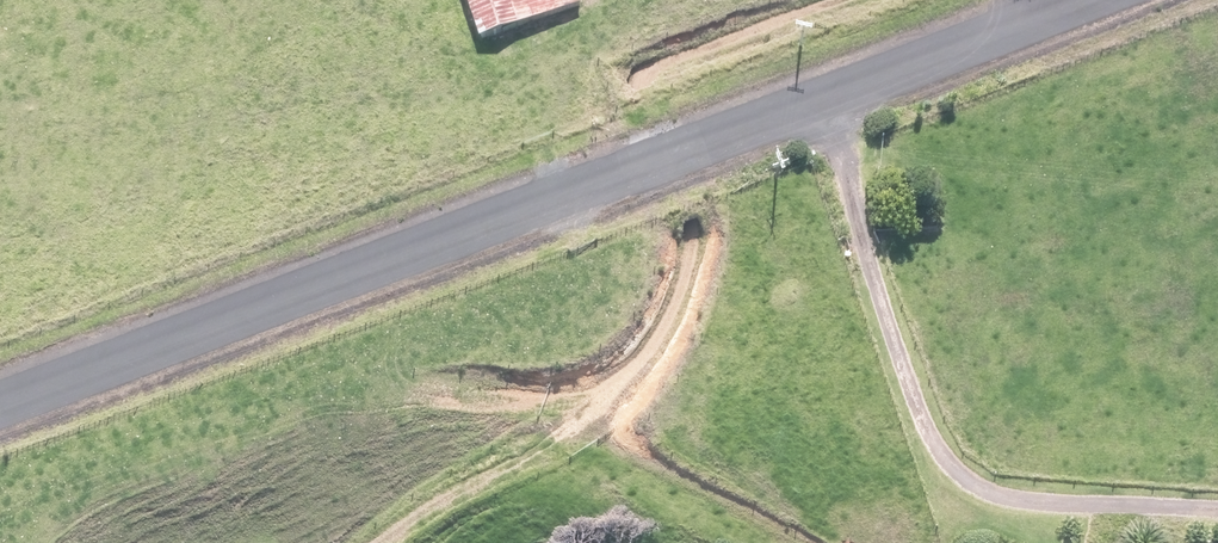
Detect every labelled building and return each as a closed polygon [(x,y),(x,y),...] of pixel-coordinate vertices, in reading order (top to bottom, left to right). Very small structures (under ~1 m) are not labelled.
[(583,5),(581,0),(469,0),(482,38),(583,5)]
